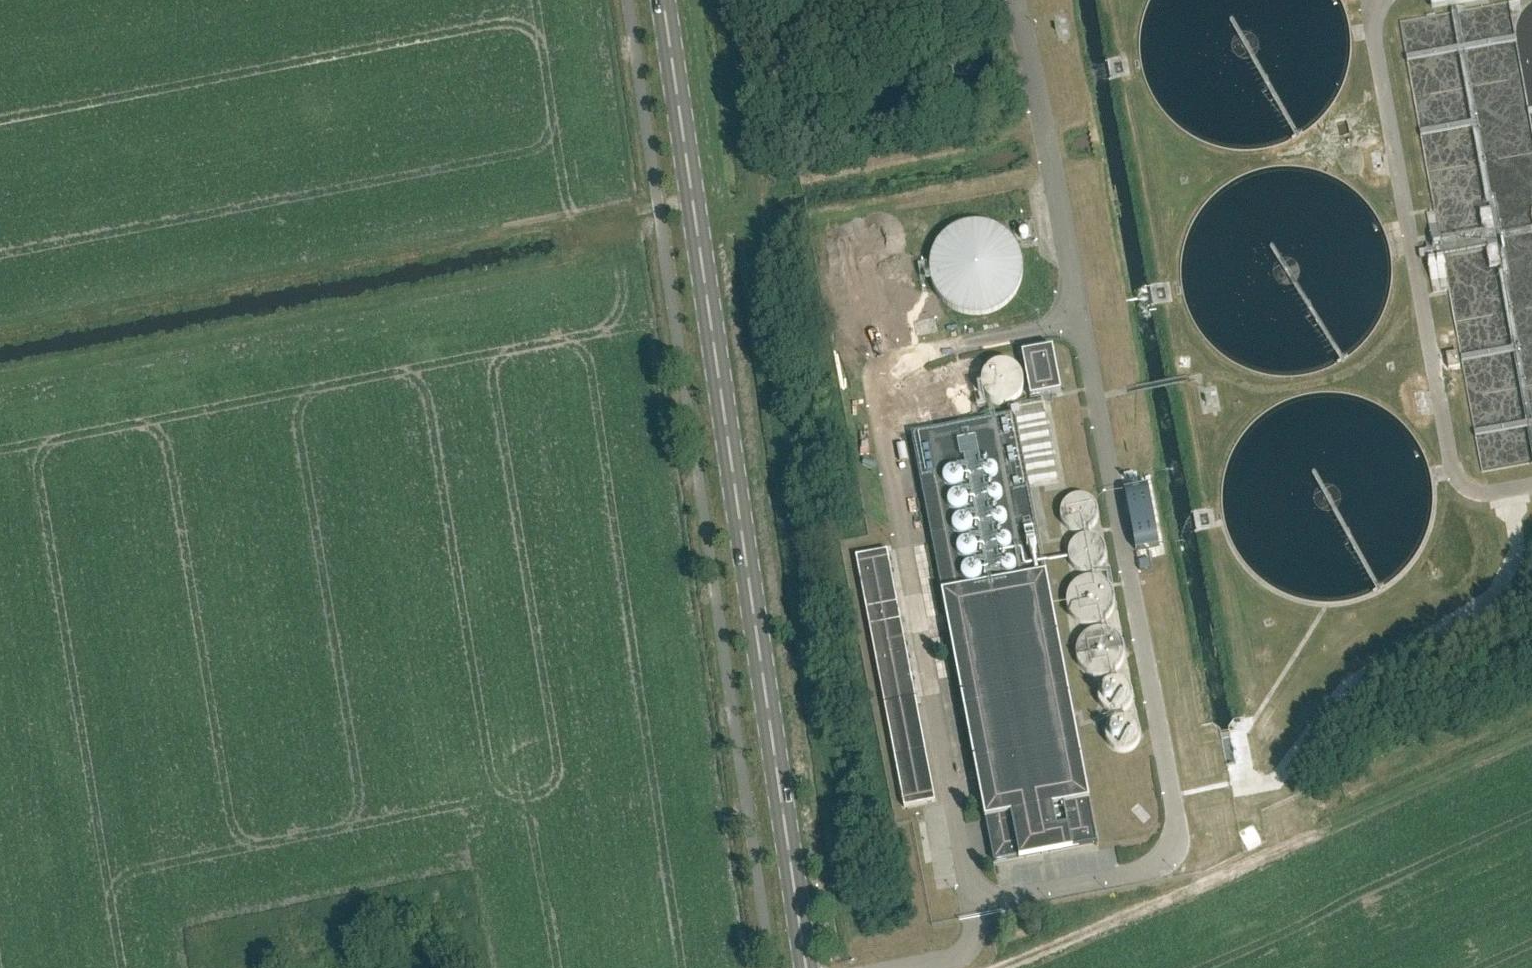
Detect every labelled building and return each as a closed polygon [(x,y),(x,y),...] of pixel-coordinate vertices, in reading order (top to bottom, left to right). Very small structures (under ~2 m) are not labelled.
[(1431,10),(1437,8),(1482,1),(1484,0),(1429,0),(1431,10)] [(968,316),(972,316),(977,316),(981,316),(985,316),(989,315),(993,314),(996,312),(1000,310),(1003,308),(1007,305),(1010,303),(1012,300),(1015,296),(1017,293),(1019,289),(1021,285),(1022,282),(1023,278),(1023,274),(1023,270),(1023,265),(1023,261),(1022,257),(1021,254),(1019,250),(1017,246),(1015,243),(1012,239),(1010,236),(1007,234),(1003,231),(1000,229),(996,227),(993,226),(989,224),(985,223),(981,223),(977,223),(972,223),(968,223),(964,224),(961,226),(957,227),(953,229),(950,231),(946,234),(943,236),(941,239),(938,243),(936,246),(934,250),(933,254),(931,257),(930,261),(930,265),(930,270),(930,274),(930,278),(931,282),(933,286),(934,289),(936,293),(938,296),(941,300),(943,303),(946,305),(950,308),(953,310),(957,312),(961,313),(964,315),(968,316)] [(1433,256),(1440,279),(1456,274),(1449,251),(1433,256)] [(1031,399),(1062,393),(1053,348),(1022,354),(1031,399)] [(982,383),(982,385),(982,387),(982,389),(982,391),(983,392),(984,394),(984,396),(985,397),(987,399),(988,400),(989,401),(991,402),(992,403),(994,404),(996,405),(997,406),(999,406),(1001,406),(1003,406),(1005,406),(1007,406),(1008,406),(1010,405),(1012,404),(1013,403),(1015,402),(1017,401),(1018,400),(1019,399),(1020,397),(1021,396),(1022,394),(1023,392),(1023,391),(1024,389),(1024,387),(1024,385),(1024,383),(1024,381),(1023,380),(1023,378),(1022,376),(1021,374),(1020,373),(1019,371),(1018,370),(1017,369),(1015,368),(1013,367),(1012,366),(1010,365),(1008,365),(1007,364),(1005,364),(1003,364),(1001,364),(999,364),(997,365),(996,365),(994,366),(992,367),(991,368),(989,369),(988,370),(987,371),(985,373),(984,374),(984,376),(983,378),(982,380),(982,381),(982,383)] [(946,615),(950,635),(958,676),(994,863),(1095,843),(1098,843),(1030,486),(1058,481),(1043,398),(1014,404),(1016,413),(911,433),(923,494),(933,543),(946,615)] [(1099,517),(1099,515),(1099,513),(1099,512),(1098,510),(1098,509),(1097,507),(1096,506),(1095,504),(1094,503),(1093,502),(1092,500),(1091,499),(1089,499),(1088,498),(1086,497),(1085,497),(1083,496),(1082,496),(1080,496),(1078,496),(1077,496),(1075,497),(1073,497),(1072,498),(1070,499),(1069,499),(1068,500),(1066,502),(1065,503),(1064,504),(1063,506),(1063,507),(1062,509),(1062,510),(1061,512),(1061,513),(1061,515),(1061,517),(1061,518),(1062,520),(1062,521),(1063,523),(1063,524),(1064,526),(1065,527),(1066,528),(1068,530),(1069,531),(1070,531),(1072,532),(1073,533),(1075,533),(1077,534),(1078,534),(1080,534),(1082,534),(1083,534),(1085,533),(1086,533),(1088,532),(1089,531),(1091,531),(1092,530),(1093,528),(1094,527),(1095,526),(1096,525),(1097,523),(1098,522),(1098,520),(1099,518),(1099,517)] [(1069,553),(1069,555),(1069,557),(1069,558),(1070,560),(1070,561),(1071,563),(1071,564),(1072,566),(1073,567),(1074,568),(1076,569),(1077,570),(1078,571),(1080,572),(1081,573),(1083,573),(1085,574),(1086,574),(1088,574),(1089,574),(1091,574),(1093,573),(1094,573),(1096,572),(1097,571),(1099,570),(1100,569),(1101,568),(1102,567),(1103,566),(1104,564),(1105,563),(1106,561),(1106,560),(1106,558),(1107,557),(1107,555),(1107,553),(1106,552),(1106,550),(1106,549),(1105,547),(1104,546),(1103,544),(1102,543),(1101,542),(1100,541),(1099,540),(1097,539),(1096,538),(1094,537),(1093,537),(1091,536),(1089,536),(1088,536),(1086,536),(1085,536),(1083,537),(1081,537),(1080,538),(1078,539),(1077,540),(1076,541),(1074,542),(1073,543),(1072,544),(1071,546),(1071,547),(1070,549),(1070,550),(1069,552),(1069,553)] [(936,801),(888,551),(856,557),(904,807),(936,801)] [(1086,624),(1088,624),(1091,624),(1093,624),(1095,624),(1097,623),(1099,623),(1101,622),(1103,621),(1105,620),(1106,618),(1108,617),(1109,615),(1110,614),(1112,612),(1113,610),(1113,608),(1114,606),(1114,604),(1115,602),(1115,600),(1115,598),(1114,596),(1114,594),(1113,591),(1113,590),(1112,588),(1110,586),(1109,584),(1108,583),(1106,581),(1105,580),(1103,579),(1101,578),(1099,577),(1097,576),(1095,576),(1093,576),(1091,576),(1088,576),(1086,576),(1084,576),(1082,577),(1080,578),(1078,579),(1077,580),(1075,581),(1073,583),(1072,584),(1071,586),(1070,588),(1069,590),(1068,591),(1067,594),(1067,596),(1066,598),(1066,600),(1066,602),(1067,604),(1067,606),(1068,608),(1069,610),(1070,612),(1071,614),(1072,615),(1073,617),(1075,618),(1077,620),(1078,621),(1080,622),(1082,623),(1084,623),(1086,624)] [(1076,649),(1076,651),(1076,654),(1077,656),(1077,658),(1078,660),(1079,662),(1080,664),(1081,665),(1082,667),(1083,669),(1085,670),(1087,671),(1088,672),(1090,673),(1092,674),(1094,675),(1096,675),(1098,676),(1101,676),(1103,676),(1105,675),(1107,675),(1109,674),(1111,673),(1113,672),(1114,671),(1116,670),(1118,669),(1119,667),(1120,665),(1122,664),(1123,662),(1123,660),(1124,658),(1124,656),(1125,654),(1125,651),(1125,649),(1124,647),(1124,645),(1123,643),(1123,641),(1122,639),(1120,637),(1119,636),(1118,634),(1116,633),(1114,632),(1113,630),(1111,629),(1109,629),(1107,628),(1105,628),(1103,627),(1101,627),(1098,627),(1096,628),(1094,628),(1092,629),(1090,629),(1088,630),(1087,632),(1085,633),(1083,634),(1082,636),(1081,637),(1080,639),(1079,641),(1078,643),(1077,645),(1077,647),(1076,649)] [(1113,714),(1114,714),(1116,714),(1117,714),(1119,714),(1120,713),(1122,713),(1123,712),(1125,712),(1126,711),(1127,710),(1128,709),(1129,708),(1130,706),(1131,705),(1132,704),(1133,702),(1133,701),(1133,699),(1134,698),(1134,696),(1134,694),(1133,693),(1133,691),(1133,690),(1132,688),(1131,687),(1130,686),(1129,685),(1128,683),(1127,682),(1126,681),(1125,680),(1123,680),(1122,679),(1120,679),(1119,678),(1117,678),(1116,678),(1114,678),(1113,678),(1111,679),(1110,679),(1108,680),(1107,681),(1105,681),(1104,682),(1103,683),(1102,685),(1101,686),(1100,687),(1099,688),(1099,690),(1098,691),(1098,693),(1098,694),(1098,696),(1098,698),(1098,699),(1098,701),(1099,702),(1099,704),(1100,705),(1101,706),(1102,708),(1103,709),(1104,710),(1105,711),(1107,712),(1108,712),(1110,713),(1111,713),(1113,714)] [(1106,734),(1106,735),(1106,737),(1106,738),(1107,740),(1107,741),(1108,743),(1108,744),(1109,745),(1110,747),(1111,748),(1112,749),(1113,750),(1115,751),(1116,751),(1117,752),(1119,752),(1120,753),(1122,753),(1123,753),(1125,753),(1126,753),(1128,752),(1129,752),(1131,751),(1132,751),(1133,750),(1135,749),(1136,748),(1137,747),(1138,745),(1139,744),(1139,743),(1140,741),(1140,740),(1141,738),(1141,737),(1141,735),(1141,734),(1141,732),(1140,731),(1140,729),(1139,728),(1139,727),(1138,725),(1137,724),(1136,723),(1135,722),(1133,721),(1132,720),(1131,720),(1129,719),(1128,718),(1126,718),(1125,718),(1123,718),(1122,718),(1120,718),(1119,718),(1117,719),(1116,720),(1115,720),(1113,721),(1112,722),(1111,723),(1110,724),(1109,725),(1108,727),(1108,728),(1107,729),(1107,731),(1106,732),(1106,734)]
